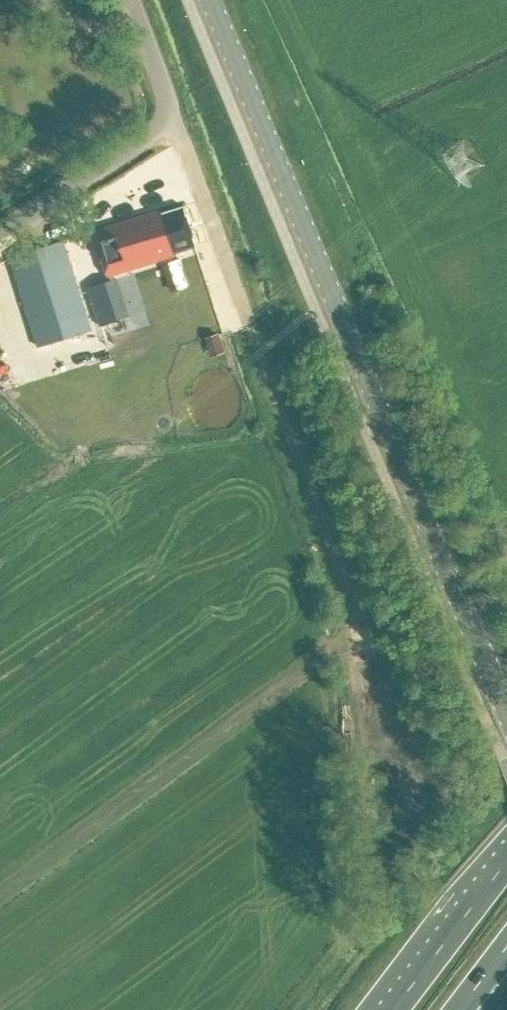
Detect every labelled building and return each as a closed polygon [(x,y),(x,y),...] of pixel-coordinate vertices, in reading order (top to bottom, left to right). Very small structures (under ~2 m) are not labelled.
[(160,210),(94,231),(107,275),(174,255),(173,251),(195,245),(183,206),(161,213),(160,210)] [(63,242),(10,259),(38,346),(91,329),(63,242)] [(117,277),(88,287),(101,324),(130,314),(117,277)]
